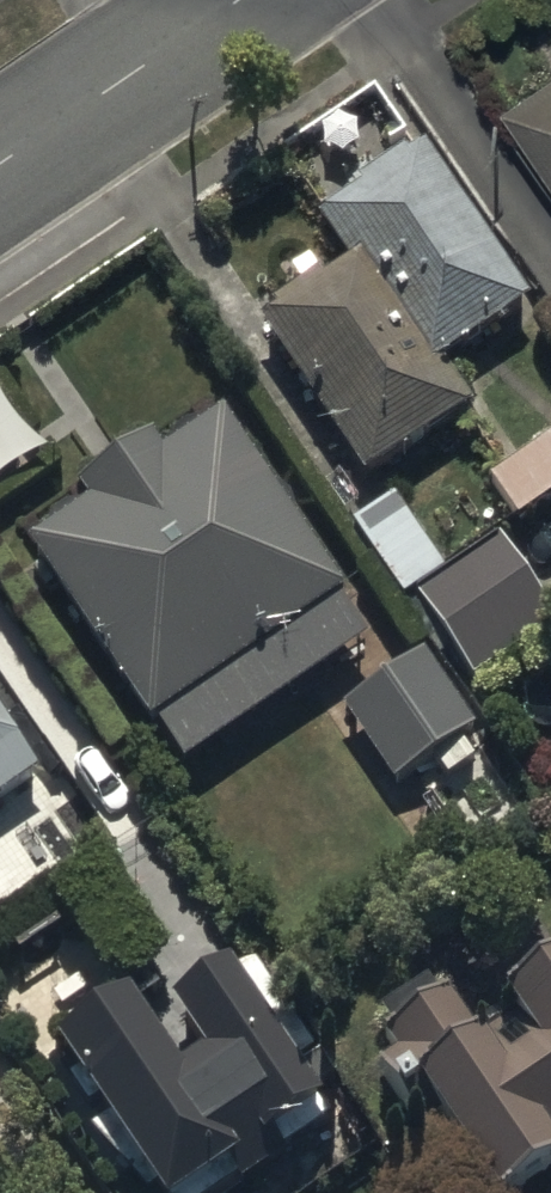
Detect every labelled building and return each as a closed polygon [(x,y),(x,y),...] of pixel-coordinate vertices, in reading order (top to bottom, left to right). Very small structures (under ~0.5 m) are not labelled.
[(499,89),(550,166),(550,53),(499,89)] [(313,208),(347,258),(262,315),(369,474),(470,405),(436,355),(523,296),(417,138),(313,208)] [(28,529),(182,757),(366,634),(212,406),(160,440),(148,422),(69,476),(81,494),(28,529)] [(517,513),(550,490),(550,429),(488,471),(517,513)] [(348,518),(397,590),(440,561),(392,489),(348,518)] [(472,676),(550,624),(550,617),(493,532),(412,586),(472,676)] [(344,700),(399,783),(478,730),(422,647),(344,700)] [(37,777),(0,721),(0,802),(37,777)] [(489,979),(523,1029),(492,1049),(442,976),(383,1017),(496,1182),(549,1146),(534,1124),(550,1112),(550,936),(489,979)] [(176,1056),(131,989),(55,1040),(158,1192),(213,1192),(251,1167),(288,1143),(333,1113),(224,952),(179,982),(212,1031),(176,1056)]
